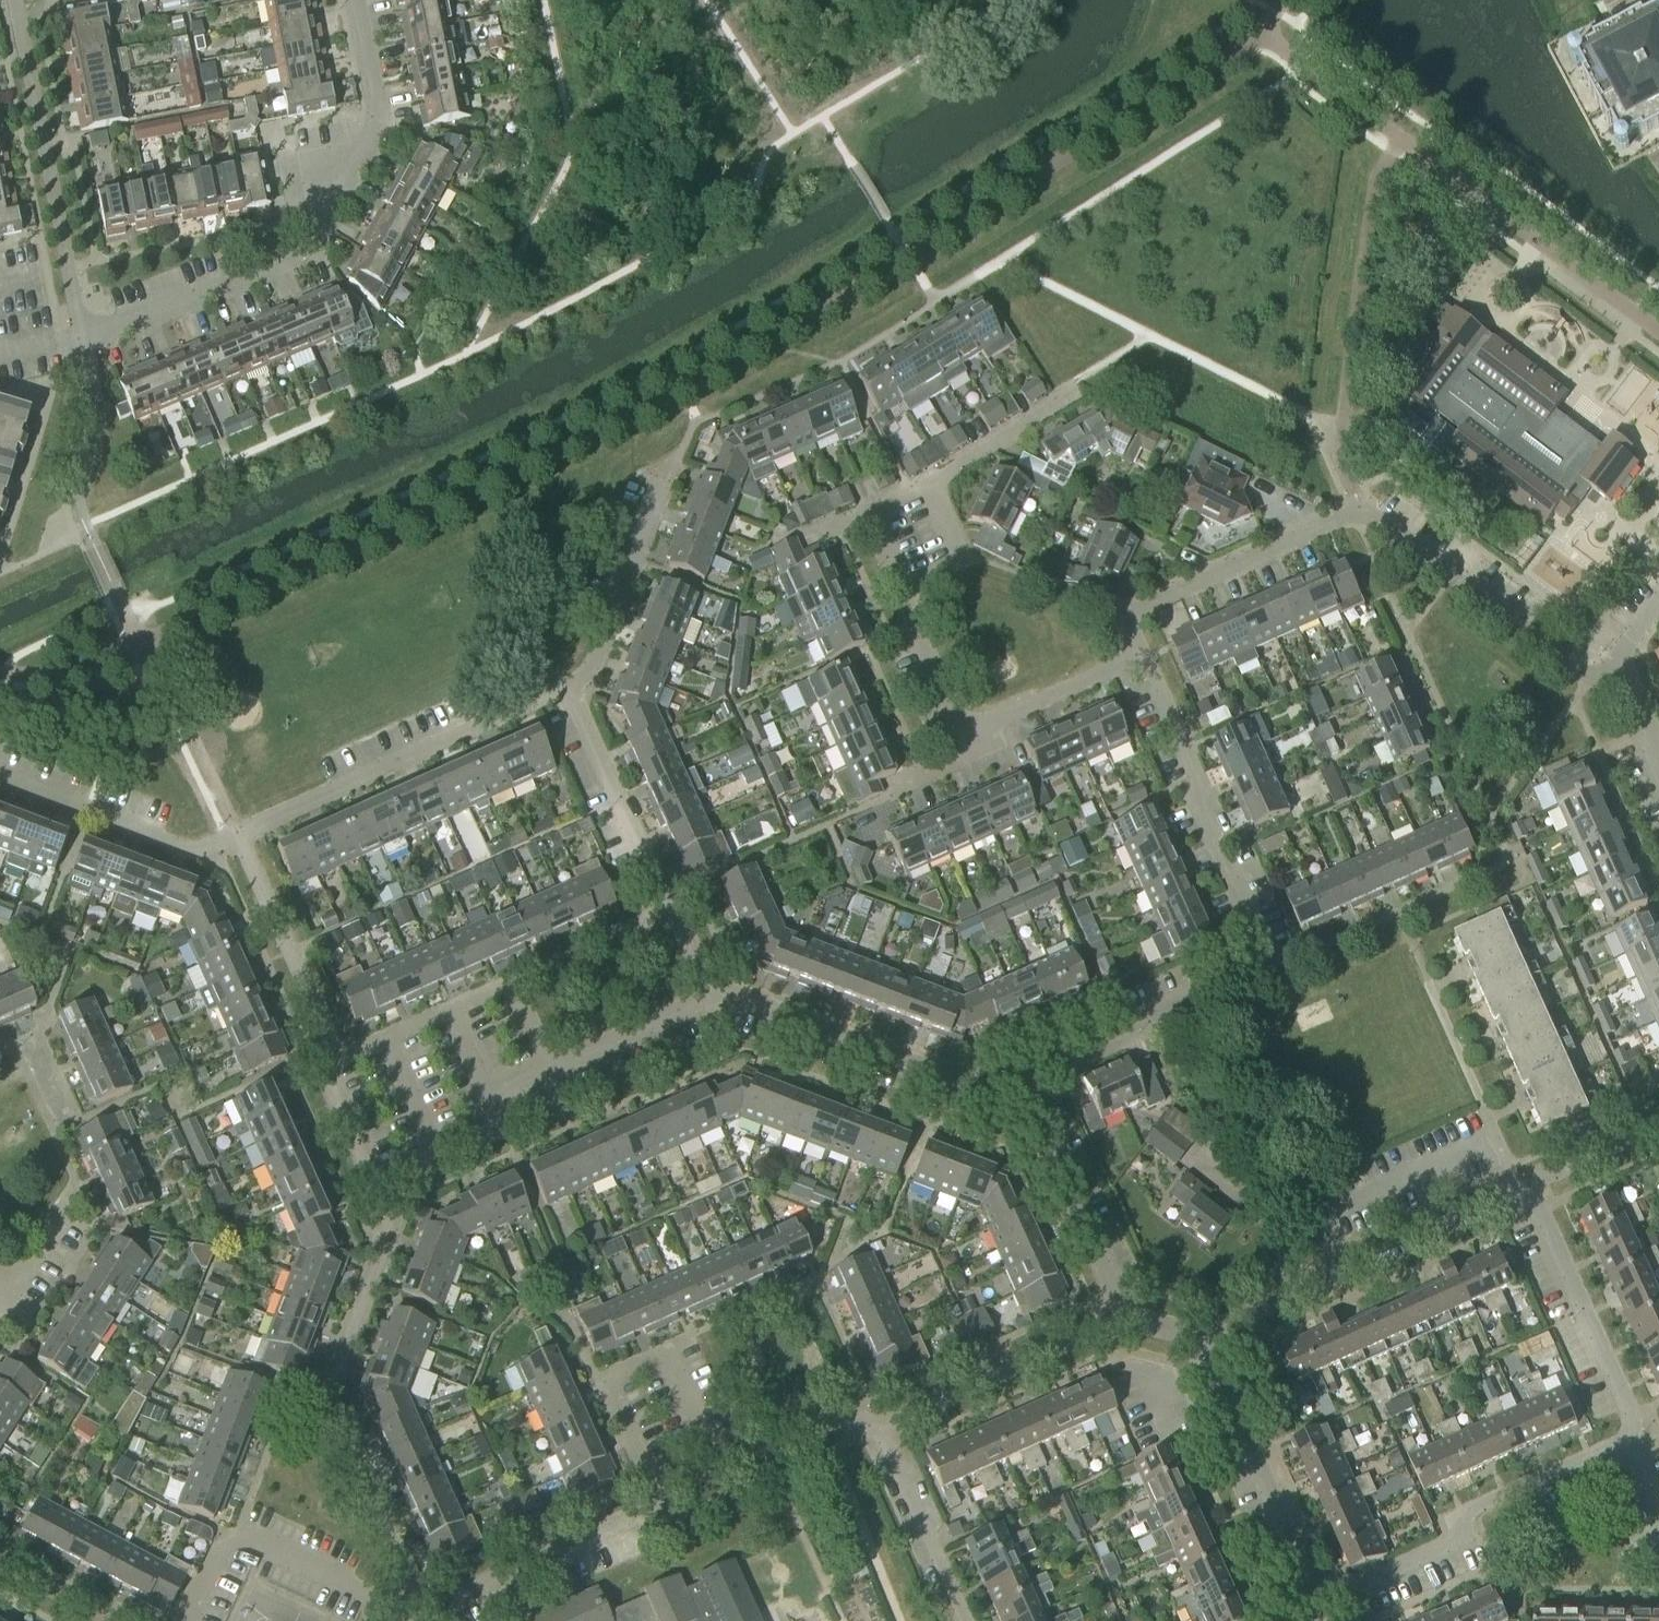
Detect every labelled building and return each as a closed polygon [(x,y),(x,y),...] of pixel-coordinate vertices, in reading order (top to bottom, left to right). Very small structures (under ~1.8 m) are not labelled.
[(164,12),(181,9),(179,0),(162,0),(164,12)] [(203,0),(179,0),(181,9),(181,10),(204,6),(203,0)] [(310,15),(309,10),(315,8),(313,0),(264,0),(269,23),(310,15)] [(447,0),(398,0),(399,4),(406,3),(407,8),(447,0)] [(447,0),(407,8),(408,14),(401,15),(405,33),(452,23),(447,0)] [(1598,19),(1556,42),(1547,46),(1614,171),(1639,158),(1645,155),(1658,148),(1658,0),(1634,0),(1598,19)] [(129,24),(139,22),(137,8),(129,2),(126,7),(129,24)] [(86,33),(110,28),(105,3),(81,8),(86,33)] [(86,33),(81,8),(58,12),(63,38),(86,33)] [(311,21),(310,15),(269,23),(274,47),(321,37),(317,19),(311,21)] [(171,18),(173,29),(183,27),(181,16),(171,18)] [(200,20),(189,22),(192,38),(203,35),(200,20)] [(452,23),(405,33),(408,50),(415,49),(416,55),(457,46),(452,23)] [(110,28),(86,33),(63,38),(66,54),(72,53),(74,59),(114,51),(110,28)] [(499,29),(488,31),(490,40),(500,38),(499,29)] [(187,36),(172,39),(175,50),(189,47),(187,36)] [(205,36),(193,38),(196,54),(208,52),(205,36)] [(321,37),(274,47),(278,70),(319,62),(318,56),(324,55),(321,37)] [(490,40),(488,40),(490,50),(503,47),(501,37),(500,38),(490,40)] [(457,46),(416,55),(417,60),(411,61),(414,79),(461,70),(457,46)] [(114,51),(74,59),(74,64),(68,65),(72,84),(119,74),(114,51)] [(192,60),(178,62),(177,63),(182,86),(182,85),(196,83),(192,60)] [(319,62),(278,70),(281,84),(268,87),(269,95),(283,92),(283,93),(307,88),(330,84),(327,66),(320,67),(319,62)] [(201,84),(217,80),(213,63),(198,66),(201,84)] [(461,70),(414,79),(418,97),(424,95),(425,101),(466,93),(461,70)] [(119,74),(72,84),(75,100),(81,99),(83,105),(123,97),(119,74)] [(196,84),(182,86),(187,110),(201,107),(196,84)] [(202,88),(206,106),(222,103),(218,84),(202,88)] [(335,108),(330,84),(307,88),(311,112),(335,108)] [(307,88),(283,93),(288,117),(311,112),(307,88)] [(466,93),(425,101),(426,106),(420,108),(424,127),(471,117),(466,93)] [(123,97),(83,105),(84,110),(77,111),(81,130),(128,121),(123,97)] [(255,120),(258,115),(254,97),(244,99),(247,114),(255,120)] [(220,110),(205,113),(207,124),(222,121),(220,110)] [(205,113),(190,116),(192,127),(207,124),(205,113)] [(172,119),(157,122),(161,138),(175,135),(172,119)] [(247,130),(251,125),(243,120),(229,123),(231,133),(247,130)] [(157,122),(142,125),(145,141),(161,138),(157,122)] [(106,132),(88,136),(91,149),(109,145),(106,132)] [(500,133),(496,147),(514,152),(518,139),(500,133)] [(413,164),(410,169),(447,189),(454,175),(458,177),(462,177),(466,176),(470,173),(473,170),(484,149),(442,138),(434,153),(417,144),(407,161),(413,164)] [(261,157),(237,161),(242,184),(266,180),(261,157)] [(198,158),(190,160),(192,170),(201,217),(218,214),(217,208),(223,206),(215,166),(200,169),(198,158)] [(237,161),(215,166),(223,206),(228,206),(229,212),(246,208),(242,184),(237,161)] [(7,162),(0,163),(0,187),(6,186),(4,181),(11,180),(7,162)] [(143,180),(145,180),(155,227),(172,223),(170,217),(176,216),(168,175),(154,178),(151,166),(141,168),(143,180)] [(447,189),(410,169),(408,174),(402,171),(393,187),(435,210),(447,189)] [(201,217),(192,170),(168,175),(176,216),(181,215),(183,221),(201,217)] [(155,227),(145,180),(143,180),(122,184),(129,225),(135,224),(136,230),(155,227)] [(266,180),(242,184),(246,208),(271,204),(266,180)] [(129,225),(122,184),(97,189),(106,236),(125,233),(124,226),(129,225)] [(0,187),(0,212),(17,208),(13,191),(7,192),(6,186),(0,187)] [(435,210),(393,187),(385,202),(390,206),(388,211),(424,231),(435,210)] [(471,223),(484,230),(494,213),(481,205),(471,223)] [(0,212),(0,237),(21,233),(17,208),(0,212)] [(424,231),(388,211),(385,215),(379,212),(371,228),(390,238),(413,251),(424,231)] [(390,238),(371,228),(362,244),(368,247),(365,252),(401,272),(413,251),(390,238)] [(464,253),(471,241),(462,236),(456,248),(464,253)] [(401,272),(365,252),(362,257),(357,254),(347,270),(353,273),(349,282),(380,311),(401,272)] [(439,266),(451,273),(455,266),(442,260),(439,266)] [(439,266),(436,271),(448,278),(451,273),(439,266)] [(330,288),(314,294),(329,329),(332,337),(335,344),(335,345),(340,348),(356,341),(356,335),(356,334),(371,328),(361,305),(349,293),(341,296),(339,291),(333,294),(332,292),(330,288)] [(299,306),(295,308),(311,346),(332,337),(329,329),(314,294),(297,302),(299,306)] [(964,306),(956,310),(982,352),(981,352),(986,360),(1014,343),(989,302),(982,306),(980,302),(966,310),(964,306)] [(255,324),(251,326),(266,364),(289,355),(270,311),(269,311),(266,304),(258,307),(261,314),(253,318),(255,324)] [(286,304),(270,311),(289,355),(294,368),(312,361),(307,348),(311,346),(295,308),(289,310),(286,304)] [(1569,394),(1456,309),(1442,328),(1398,387),(1406,393),(1417,402),(1428,410),(1430,408),(1461,432),(1447,451),(1545,526),(1555,514),(1566,522),(1587,495),(1584,493),(1589,486),(1611,502),(1639,464),(1627,455),(1633,447),(1615,432),(1604,447),(1564,416),(1561,421),(1553,415),(1569,394)] [(942,325),(939,327),(962,364),(981,352),(982,352),(956,310),(939,321),(942,325)] [(213,344),(207,346),(222,383),(244,373),(226,329),(223,322),(215,326),(218,332),(209,336),(213,344)] [(242,322),(226,329),(244,373),(266,364),(251,326),(245,328),(242,322)] [(931,326),(924,331),(916,335),(940,373),(947,384),(966,372),(961,365),(962,364),(939,327),(933,331),(931,326)] [(901,345),(903,349),(899,352),(929,401),(950,388),(947,384),(940,373),(916,335),(901,345)] [(199,343),(183,349),(200,392),(222,383),(207,346),(201,349),(199,343)] [(168,363),(164,364),(179,401),(200,392),(183,349),(166,356),(168,363)] [(890,351),(876,360),(899,397),(902,401),(901,401),(909,413),(929,401),(899,352),(893,356),(890,351)] [(861,370),(864,374),(857,378),(880,415),(901,401),(902,401),(899,397),(876,360),(861,370)] [(155,361),(140,367),(150,391),(157,410),(179,401),(164,364),(158,367),(155,361)] [(125,381),(119,383),(126,402),(127,403),(132,416),(134,419),(157,410),(150,391),(140,367),(122,375),(125,381)] [(341,378),(327,384),(331,393),(345,387),(341,378)] [(325,380),(310,386),(316,399),(320,397),(321,397),(330,393),(331,393),(327,384),(325,380)] [(1029,402),(1043,394),(1035,381),(1021,389),(1029,402)] [(832,384),(817,390),(836,435),(840,443),(863,433),(859,425),(841,386),(834,389),(832,384)] [(836,435),(817,390),(808,394),(810,399),(798,404),(815,444),(836,435)] [(279,397),(263,404),(269,419),(286,412),(282,404),(281,401),(279,397)] [(996,400),(987,405),(999,423),(1007,417),(996,400)] [(10,478),(18,451),(23,452),(26,441),(21,440),(30,411),(0,402),(0,475),(10,478)] [(127,403),(115,408),(120,421),(129,417),(132,416),(127,403)] [(789,403),(774,409),(794,453),(815,444),(798,404),(791,407),(789,403)] [(987,405),(978,411),(989,429),(999,423),(987,405)] [(760,421),(754,424),(772,463),(794,453),(774,409),(758,416),(760,421)] [(252,410),(236,417),(241,430),(257,423),(252,410)] [(1049,458),(1039,477),(1049,482),(1063,489),(1075,466),(1097,452),(1101,459),(1109,453),(1132,465),(1140,448),(1158,457),(1166,440),(1107,411),(1083,426),(1079,420),(1040,444),(1049,458)] [(1437,418),(1429,429),(1408,413),(1385,444),(1402,457),(1426,476),(1459,433),(1437,418)] [(236,417),(221,423),(226,436),(241,430),(236,417)] [(739,425),(731,428),(749,469),(747,470),(749,474),(750,474),(754,483),(776,473),(772,463),(769,457),(754,424),(748,426),(746,422),(739,425)] [(949,433),(958,448),(967,442),(958,427),(949,433)] [(208,428),(193,435),(198,448),(214,441),(208,428)] [(749,469),(731,428),(716,435),(723,448),(715,468),(707,466),(704,474),(739,488),(747,469),(747,470),(749,469)] [(958,448),(949,433),(939,439),(949,454),(958,448)] [(918,451),(899,462),(909,478),(927,468),(918,451)] [(1184,470),(1193,474),(1178,505),(1200,515),(1203,509),(1217,516),(1214,522),(1223,527),(1249,518),(1241,492),(1235,494),(1232,488),(1238,475),(1192,453),(1184,470)] [(160,456),(151,460),(154,467),(163,463),(160,456)] [(995,468),(983,493),(1018,509),(1030,487),(1044,493),(1049,482),(1039,477),(1025,470),(1019,481),(995,468)] [(872,477),(878,491),(894,483),(888,470),(872,477)] [(696,481),(689,497),(730,513),(739,488),(704,474),(701,483),(696,481)] [(0,475),(0,516),(3,517),(6,506),(2,505),(10,478),(0,475)] [(846,486),(836,491),(843,508),(854,503),(846,486)] [(843,508),(836,491),(825,496),(834,512),(843,508)] [(1018,509),(983,493),(971,517),(986,525),(983,530),(981,528),(972,545),(1017,567),(1022,558),(1013,553),(1015,551),(999,543),(1018,509)] [(730,513),(689,497),(683,513),(688,515),(686,521),(721,535),(730,513)] [(800,501),(790,506),(794,514),(800,527),(810,522),(800,501)] [(1087,546),(1126,565),(1136,542),(1111,530),(1116,518),(1091,507),(1085,519),(1097,525),(1087,546)] [(794,514),(781,521),(787,533),(800,527),(794,514)] [(679,525),(672,541),(713,557),(721,535),(686,521),(683,527),(679,525)] [(775,564),(801,552),(796,539),(769,551),(775,564)] [(713,557),(672,541),(666,557),(671,559),(668,566),(704,580),(708,568),(727,576),(731,565),(713,557)] [(1126,565),(1087,546),(1075,571),(1064,565),(1056,581),(1082,590),(1088,578),(1114,590),(1126,565)] [(773,563),(768,550),(747,558),(753,572),(773,563)] [(775,564),(781,577),(778,578),(788,601),(796,597),(809,591),(840,577),(833,561),(828,563),(825,556),(807,564),(801,552),(775,564)] [(1041,559),(1036,571),(1048,577),(1053,565),(1041,559)] [(1320,567),(1340,612),(1341,615),(1365,604),(1346,561),(1339,565),(1337,560),(1320,567)] [(1340,612),(1320,567),(1313,571),(1315,575),(1300,582),(1318,621),(1340,612)] [(809,591),(796,597),(788,601),(784,603),(794,624),(845,601),(839,587),(843,585),(840,577),(809,591)] [(1318,621),(1300,582),(1289,587),(1286,583),(1277,587),(1297,631),(1318,621)] [(648,605),(688,620),(697,596),(662,583),(659,590),(654,588),(648,605)] [(1272,595),(1259,601),(1276,640),(1297,631),(1277,587),(1270,590),(1272,595)] [(736,605),(726,601),(715,628),(732,634),(736,605)] [(850,613),(845,601),(794,624),(803,645),(815,640),(859,620),(855,611),(850,613)] [(1243,602),(1236,605),(1256,650),(1276,640),(1259,601),(1246,607),(1243,602)] [(648,605),(641,621),(646,623),(644,628),(679,642),(691,647),(700,625),(688,620),(648,605)] [(1239,668),(1260,659),(1256,650),(1236,605),(1227,609),(1229,614),(1217,619),(1235,659),(1239,668)] [(1200,621),(1193,624),(1213,669),(1235,659),(1217,619),(1203,626),(1200,621)] [(863,628),(859,620),(815,640),(825,662),(864,644),(858,630),(863,628)] [(739,621),(737,637),(753,639),(755,622),(739,621)] [(1213,669),(1193,624),(1176,632),(1178,637),(1172,640),(1191,683),(1215,672),(1213,669)] [(679,642),(644,628),(642,634),(637,632),(631,648),(671,664),(679,642)] [(737,637),(734,663),(748,665),(751,639),(737,637)] [(715,656),(728,662),(730,648),(721,643),(715,656)] [(671,664),(631,648),(624,664),(629,666),(627,672),(662,686),(671,664)] [(1352,650),(1337,656),(1343,671),(1359,664),(1352,650)] [(1337,656),(1330,659),(1338,675),(1344,672),(1343,671),(1337,656)] [(850,661),(806,681),(795,686),(806,709),(817,704),(856,687),(855,685),(850,673),(855,671),(850,661)] [(1366,699),(1405,681),(1398,665),(1394,667),(1391,661),(1356,676),(1366,699)] [(734,663),(731,690),(745,691),(748,665),(734,663)] [(725,682),(728,672),(713,667),(710,677),(725,682)] [(1314,667),(1306,671),(1309,680),(1318,676),(1314,667)] [(662,686),(627,672),(625,678),(620,676),(613,692),(653,708),(662,686)] [(725,683),(715,681),(709,699),(711,701),(724,694),(725,683)] [(1405,681),(1366,699),(1376,720),(1410,705),(1408,699),(1413,697),(1405,681)] [(817,704),(827,726),(871,706),(860,682),(855,685),(856,687),(817,704)] [(1277,702),(1289,696),(1284,685),(1272,690),(1277,702)] [(653,708),(613,692),(608,706),(622,711),(631,731),(624,734),(632,751),(627,753),(634,769),(673,752),(653,708)] [(1325,700),(1311,706),(1316,716),(1329,710),(1325,700)] [(1208,701),(1197,706),(1202,717),(1213,712),(1208,701)] [(1243,717),(1256,711),(1251,701),(1239,706),(1243,717)] [(728,703),(718,707),(723,719),(733,715),(728,703)] [(1103,703),(1095,706),(1087,710),(1107,754),(1130,744),(1112,704),(1105,707),(1103,703)] [(1413,711),(1410,705),(1376,720),(1385,742),(1425,724),(1418,708),(1413,711)] [(827,726),(836,747),(875,729),(873,723),(878,721),(871,706),(827,726)] [(1313,722),(1307,709),(1298,713),(1304,726),(1313,722)] [(1107,754),(1087,710),(1079,713),(1081,718),(1068,724),(1085,764),(1107,754)] [(1248,720),(1250,724),(1216,739),(1219,746),(1214,748),(1221,763),(1261,746),(1271,742),(1259,715),(1248,720)] [(748,734),(761,728),(756,717),(743,723),(748,734)] [(1318,730),(1324,743),(1325,743),(1325,741),(1336,737),(1330,723),(1319,728),(1320,730),(1318,730)] [(1085,764),(1068,724),(1055,730),(1052,725),(1044,729),(1063,773),(1085,764)] [(1425,724),(1385,742),(1396,765),(1414,756),(1426,751),(1430,749),(1427,742),(1432,740),(1425,724)] [(761,728),(748,734),(753,747),(767,741),(761,728)] [(875,729),(836,747),(846,768),(890,748),(883,732),(878,735),(875,729)] [(1023,775),(1038,808),(1050,803),(1041,783),(1063,773),(1044,729),(1027,737),(1029,741),(1024,744),(1035,770),(1023,775)] [(1314,747),(1324,743),(1318,730),(1309,734),(1314,747)] [(513,736),(533,780),(555,770),(537,731),(523,737),(521,732),(513,736)] [(499,748),(493,751),(511,790),(533,780),(513,736),(497,743),(499,748)] [(1334,739),(1324,744),(1330,757),(1340,752),(1334,739)] [(1330,757),(1324,744),(1317,747),(1323,760),(1330,757)] [(738,750),(726,755),(732,769),(744,764),(754,760),(748,745),(738,750)] [(1271,767),(1261,746),(1221,763),(1229,780),(1234,778),(1236,783),(1271,767)] [(846,768),(832,774),(833,776),(836,774),(850,804),(846,806),(847,807),(856,803),(856,805),(883,793),(877,781),(895,773),(889,759),(894,757),(890,748),(846,768)] [(759,760),(767,779),(782,772),(781,770),(790,766),(783,750),(774,755),(774,754),(759,760)] [(511,790),(493,751),(480,756),(478,752),(469,756),(489,800),(511,790)] [(1426,751),(1414,756),(1418,766),(1430,761),(1426,751)] [(683,773),(673,752),(634,769),(641,785),(646,783),(649,789),(683,773)] [(456,767),(450,770),(468,810),(473,807),(477,812),(488,807),(487,801),(489,800),(469,756),(454,762),(456,767)] [(1559,806),(1600,788),(1596,778),(1592,780),(1586,765),(1574,771),(1568,759),(1543,770),(1559,806)] [(747,786),(763,779),(757,766),(741,773),(747,786)] [(1271,767),(1236,783),(1239,789),(1234,791),(1241,807),(1280,789),(1271,767)] [(1322,774),(1335,805),(1348,800),(1334,768),(1322,774)] [(693,795),(702,790),(693,769),(683,773),(649,789),(651,794),(646,797),(653,812),(693,795)] [(435,771),(426,775),(446,819),(468,810),(450,770),(437,776),(435,771)] [(1002,785),(997,787),(1014,827),(1037,816),(1017,772),(1000,780),(1002,785)] [(406,790),(424,829),(425,829),(429,836),(437,832),(433,825),(446,819),(426,775),(412,781),(415,786),(406,790)] [(1406,779),(1394,785),(1399,796),(1411,790),(1406,779)] [(1354,782),(1347,785),(1353,797),(1364,791),(1361,785),(1354,782)] [(989,785),(973,792),(993,836),(1014,827),(997,787),(991,790),(989,785)] [(1130,805),(1146,798),(1141,786),(1125,793),(1130,805)] [(1398,801),(1391,786),(1379,792),(1386,807),(1398,801)] [(1600,788),(1559,806),(1569,829),(1606,812),(1601,798),(1604,797),(1600,788)] [(1291,812),(1280,789),(1241,807),(1248,823),(1253,821),(1256,827),(1291,812)] [(391,791),(383,794),(402,839),(424,829),(406,790),(393,795),(391,791)] [(954,807),(971,846),(993,836),(973,792),(957,800),(959,804),(954,807)] [(402,839),(383,794),(374,798),(377,803),(363,809),(380,849),(381,848),(386,858),(407,848),(402,839)] [(693,795),(653,812),(660,828),(665,826),(668,831),(702,816),(693,795)] [(787,809),(796,828),(815,818),(806,799),(787,809)] [(10,855),(11,851),(24,819),(17,817),(19,812),(3,805),(0,812),(0,851),(10,855)] [(946,805),(930,812),(938,830),(950,856),(971,846),(954,807),(948,809),(946,805)] [(1123,847),(1167,827),(1163,819),(1159,821),(1152,807),(1113,824),(1123,847)] [(380,849),(363,809),(350,815),(348,810),(339,814),(359,858),(380,849)] [(938,830),(930,812),(922,815),(924,820),(911,826),(928,865),(950,856),(938,830)] [(1606,812),(1569,829),(1580,851),(1620,833),(1616,824),(1613,825),(1606,812)] [(334,822),(320,828),(333,858),(338,868),(359,858),(339,814),(331,817),(334,822)] [(1089,830),(1101,825),(1097,815),(1085,820),(1089,830)] [(1437,825),(1455,864),(1471,857),(1469,852),(1475,849),(1460,815),(1437,825)] [(702,816),(668,831),(670,837),(666,840),(673,855),(712,838),(712,836),(702,816)] [(11,851),(10,855),(6,865),(27,873),(31,863),(32,864),(48,823),(31,817),(29,821),(24,819),(11,851)] [(555,828),(550,818),(529,828),(533,838),(555,828)] [(577,824),(582,834),(583,836),(594,830),(589,818),(577,824)] [(1522,823),(1526,834),(1536,829),(1531,819),(1522,823)] [(31,863),(27,873),(41,878),(44,868),(54,872),(68,837),(61,834),(63,829),(48,823),(32,864),(31,863)] [(1513,827),(1519,841),(1528,837),(1522,823),(1513,827)] [(582,834),(577,824),(558,832),(562,842),(582,834)] [(928,865),(911,826),(905,829),(902,824),(886,831),(906,876),(928,865)] [(1455,864),(1437,825),(1416,834),(1431,869),(1437,867),(1439,871),(1455,864)] [(314,831),(312,826),(297,833),(311,865),(317,877),(338,868),(333,858),(320,828),(314,831)] [(1167,827),(1123,847),(1133,869),(1172,851),(1166,838),(1171,836),(1167,827)] [(564,845),(562,842),(558,832),(550,836),(556,849),(564,845)] [(311,865),(297,833),(288,837),(291,842),(276,848),(294,887),(317,877),(311,865)] [(720,833),(712,836),(712,838),(673,855),(680,871),(685,869),(688,876),(731,856),(720,833)] [(1286,833),(1259,845),(1265,857),(1291,845),(1286,833)] [(1620,833),(1580,851),(1590,874),(1627,857),(1621,844),(1624,842),(1620,833)] [(524,834),(509,841),(512,848),(528,841),(524,834)] [(1416,834),(1394,844),(1412,884),(1428,877),(1426,872),(1431,869),(1416,834)] [(491,858),(511,848),(506,837),(485,846),(491,858)] [(84,842),(66,889),(90,898),(94,886),(96,881),(109,846),(93,839),(91,844),(84,842)] [(1074,839),(1059,845),(1068,866),(1083,859),(1074,839)] [(810,856),(823,850),(819,841),(806,847),(810,856)] [(844,841),(841,847),(844,856),(850,869),(859,848),(844,841)] [(1412,884),(1394,844),(1373,854),(1388,889),(1395,885),(1397,890),(1412,884)] [(94,886),(95,887),(90,898),(99,902),(105,890),(116,895),(118,890),(129,859),(124,857),(125,852),(109,846),(96,881),(94,886)] [(873,854),(860,848),(851,869),(860,889),(873,882),(867,868),(873,854)] [(1172,851),(1133,869),(1142,890),(1187,870),(1183,862),(1178,864),(1172,851)] [(461,853),(448,859),(455,873),(468,867),(461,853)] [(506,854),(493,860),(500,876),(513,870),(506,854)] [(1373,854),(1351,864),(1369,903),(1385,896),(1383,891),(1388,889),(1373,854)] [(1533,872),(1542,868),(1536,854),(1527,859),(1533,872)] [(118,890),(116,895),(138,903),(141,893),(153,863),(137,856),(135,861),(129,859),(118,890)] [(1041,883),(1067,870),(1060,856),(1034,869),(1041,883)] [(1627,857),(1590,874),(1600,897),(1641,878),(1636,869),(1633,871),(1627,857)] [(577,879),(595,919),(610,912),(608,907),(615,904),(596,861),(572,871),(576,880),(577,879)] [(138,903),(134,913),(156,922),(160,911),(173,876),(168,874),(169,869),(153,863),(141,893),(138,903)] [(1351,864),(1329,873),(1345,908),(1351,905),(1353,910),(1369,903),(1351,864)] [(725,906),(764,888),(754,866),(719,881),(722,888),(717,890),(725,906)] [(478,867),(470,871),(476,883),(484,879),(478,867)] [(1019,893),(1037,885),(1029,868),(1011,876),(1019,893)] [(1548,882),(1542,868),(1533,872),(1539,886),(1548,882)] [(1190,878),(1187,870),(1142,890),(1152,912),(1192,894),(1186,881),(1190,878)] [(434,871),(421,877),(425,886),(438,880),(434,871)] [(173,876),(160,911),(182,920),(198,879),(181,873),(179,878),(173,876)] [(1329,873),(1308,883),(1326,923),(1342,915),(1340,910),(1345,908),(1329,873)] [(416,890),(425,886),(421,877),(412,881),(416,890)] [(449,881),(455,894),(463,890),(457,877),(449,881)] [(989,885),(997,904),(1014,896),(1005,878),(989,885)] [(1645,888),(1641,878),(1600,897),(1611,920),(1648,904),(1641,889),(1645,888)] [(198,879),(182,920),(183,922),(188,932),(192,941),(193,942),(227,928),(221,916),(214,919),(206,899),(211,885),(198,879)] [(577,879),(576,880),(556,889),(571,924),(577,921),(579,926),(595,919),(577,879)] [(1078,893),(1073,880),(1062,885),(1068,898),(1078,893)] [(378,892),(384,905),(403,896),(397,883),(378,892)] [(1326,923),(1308,883),(1285,893),(1301,928),(1308,925),(1310,930),(1326,923)] [(1028,913),(1059,899),(1053,884),(1021,898),(1028,913)] [(997,904),(989,885),(973,893),(981,911),(997,904)] [(429,891),(433,900),(443,896),(438,887),(429,891)] [(764,888),(725,906),(732,922),(736,920),(740,928),(775,913),(764,888)] [(571,924),(556,889),(534,899),(552,938),(567,931),(565,926),(571,924)] [(840,890),(823,896),(825,900),(842,894),(840,890)] [(940,916),(943,907),(936,892),(921,898),(918,907),(940,916)] [(417,897),(421,906),(430,902),(426,893),(417,897)] [(1197,907),(1192,894),(1152,912),(1162,933),(1206,913),(1202,905),(1197,907)] [(1508,897),(1476,911),(1480,922),(1513,907),(1508,897)] [(552,938),(534,899),(512,908),(528,943),(534,940),(536,945),(552,938)] [(1007,923),(1027,914),(1020,899),(999,908),(1006,924),(1007,923)] [(396,924),(414,917),(406,900),(389,908),(396,924)] [(1553,918),(1562,914),(1556,900),(1547,904),(1553,918)] [(960,921),(976,913),(971,901),(961,905),(957,915),(960,921)] [(1085,903),(1072,909),(1077,921),(1086,917),(1091,915),(1085,903)] [(777,910),(782,921),(796,916),(791,904),(777,910)] [(0,918),(10,922),(14,910),(0,905),(0,918)] [(353,905),(341,911),(347,923),(359,917),(353,905)] [(20,907),(13,924),(33,931),(39,915),(20,907)] [(1480,922),(1455,933),(1466,957),(1484,949),(1486,953),(1468,961),(1470,966),(1488,958),(1517,945),(1508,924),(1518,919),(1513,907),(1480,922)] [(512,908),(491,918),(509,957),(524,950),(522,946),(528,943),(512,908)] [(1007,923),(1006,924),(999,908),(978,917),(989,943),(1011,933),(1007,923)] [(333,912),(320,918),(325,931),(339,925),(333,912)] [(775,913),(740,928),(744,937),(751,933),(760,954),(755,968),(770,973),(785,933),(784,932),(775,913)] [(904,913),(898,928),(909,932),(914,917),(904,913)] [(1206,913),(1162,933),(1150,938),(1160,961),(1211,938),(1205,924),(1210,921),(1206,913)] [(367,919),(371,929),(383,923),(379,914),(367,919)] [(1562,914),(1553,918),(1559,932),(1569,927),(1562,914)] [(1077,921),(1087,941),(1100,935),(1091,915),(1086,917),(1077,921)] [(1658,941),(1658,929),(1653,915),(1616,931),(1626,955),(1658,941)] [(509,957),(491,918),(469,928),(485,962),(490,960),(492,965),(509,957)] [(977,918),(956,927),(963,943),(984,933),(977,918)] [(919,930),(923,938),(933,942),(939,926),(923,920),(919,930)] [(77,930),(53,921),(48,933),(72,942),(77,930)] [(365,934),(358,921),(341,929),(348,943),(365,934)] [(193,942),(192,941),(187,943),(197,966),(241,946),(237,938),(232,940),(227,928),(193,942)] [(485,962),(469,928),(448,938),(465,977),(481,970),(479,965),(485,962)] [(330,934),(334,944),(345,939),(341,930),(330,934)] [(88,932),(82,946),(94,950),(99,937),(88,932)] [(188,932),(176,938),(180,948),(197,966),(187,943),(192,941),(188,932)] [(806,941),(785,933),(770,973),(785,979),(787,974),(793,976),(806,941)] [(1100,935),(1087,941),(1096,962),(1110,955),(1100,935)] [(448,938),(426,947),(442,982),(447,979),(449,984),(465,977),(448,938)] [(953,938),(944,938),(945,952),(953,951),(953,938)] [(829,949),(806,941),(793,976),(799,979),(797,984),(813,990),(829,949)] [(1626,955),(1637,978),(1658,968),(1658,941),(1626,955)] [(115,964),(119,953),(97,945),(93,955),(115,964)] [(1488,958),(1470,966),(1473,972),(1491,964),(1492,968),(1475,976),(1485,999),(1542,973),(1537,963),(1527,967),(1517,945),(1488,958)] [(245,955),(241,946),(197,966),(207,988),(246,970),(240,957),(245,955)] [(442,982),(426,947),(404,957),(422,996),(438,989),(436,985),(442,982)] [(829,949),(813,990),(829,996),(831,991),(837,993),(851,958),(829,949)] [(1048,961),(1066,1000),(1082,993),(1080,988),(1087,985),(1071,950),(1048,961)] [(119,953),(115,964),(137,972),(141,961),(119,953)] [(1104,979),(1117,973),(1109,956),(1096,962),(1104,979)] [(404,957),(383,967),(398,1001),(404,999),(406,1003),(422,996),(404,957)] [(851,958),(837,993),(843,995),(841,1000),(857,1006),(873,966),(851,958)] [(1580,976),(1589,972),(1583,958),(1573,963),(1580,976)] [(1048,961),(1027,970),(1043,1005),(1048,1002),(1050,1007),(1066,1000),(1048,961)] [(895,974),(873,966),(857,1006),(874,1013),(875,1008),(881,1010),(895,974)] [(361,976),(363,976),(359,967),(335,978),(354,1021),(361,1018),(363,1023),(379,1016),(361,976)] [(383,967),(363,976),(361,976),(379,1016),(395,1009),(393,1004),(398,1001),(383,967)] [(1637,978),(1647,1001),(1658,995),(1658,968),(1637,978)] [(207,988),(196,993),(205,1014),(217,1009),(260,989),(257,981),(252,983),(246,970),(207,988)] [(1027,970),(1005,980),(1023,1020),(1039,1012),(1037,1008),(1043,1005),(1027,970)] [(15,1021),(30,1014),(28,1010),(35,1006),(19,972),(0,981),(0,989),(15,1021)] [(147,989),(160,983),(155,972),(142,978),(147,989)] [(1589,972),(1580,976),(1586,990),(1595,986),(1589,972)] [(1542,973),(1485,999),(1495,1022),(1513,1014),(1515,1019),(1497,1027),(1499,1031),(1517,1023),(1546,1010),(1537,989),(1547,985),(1542,973)] [(917,983),(895,974),(881,1010),(887,1012),(885,1017),(901,1023),(917,983)] [(960,999),(944,1039),(960,1045),(965,1031),(985,1022),(988,1029),(999,1025),(983,990),(977,975),(959,983),(966,998),(962,1000),(960,999)] [(135,994),(146,990),(140,976),(129,981),(135,994)] [(1005,980),(983,990),(999,1025),(1004,1022),(1006,1027),(1023,1020),(1005,980)] [(165,995),(160,983),(147,989),(152,1001),(165,995)] [(917,983),(901,1023),(918,1029),(920,1024),(925,1027),(939,991),(917,983)] [(0,989),(0,1028),(15,1021),(0,989)] [(264,998),(260,989),(217,1009),(226,1030),(265,1012),(259,1000),(264,998)] [(150,1001),(146,990),(135,994),(140,1005),(150,1001)] [(939,991),(925,1027),(931,1029),(929,1034),(944,1039),(960,999),(939,991)] [(1647,1001),(1657,1023),(1658,1022),(1658,995),(1647,1001)] [(110,1007),(97,1013),(91,1001),(57,1017),(60,1024),(55,1026),(62,1042),(91,1029),(102,1024),(102,1023),(115,1017),(110,1007)] [(1600,1022),(1609,1018),(1603,1004),(1594,1008),(1600,1022)] [(1517,1023),(1499,1031),(1502,1037),(1520,1029),(1522,1033),(1504,1041),(1514,1064),(1571,1038),(1566,1028),(1556,1033),(1546,1010),(1517,1023)] [(265,1012),(226,1030),(235,1051),(236,1052),(280,1032),(276,1024),(271,1026),(265,1012)] [(1615,1031),(1609,1018),(1600,1022),(1606,1036),(1615,1031)] [(162,1023),(149,1029),(154,1041),(167,1035),(162,1023)] [(112,1045),(102,1024),(91,1029),(62,1042),(70,1058),(75,1056),(77,1061),(112,1045)] [(236,1052),(235,1051),(232,1053),(243,1077),(286,1057),(282,1050),(287,1048),(280,1032),(236,1052)] [(1571,1038),(1514,1064),(1524,1087),(1542,1079),(1544,1084),(1526,1092),(1528,1097),(1546,1089),(1575,1076),(1566,1054),(1576,1049),(1571,1038)] [(170,1044),(157,1050),(164,1067),(169,1065),(171,1071),(180,1067),(178,1061),(170,1044)] [(112,1045),(77,1061),(80,1067),(75,1069),(82,1084),(121,1066),(112,1045)] [(1626,1054),(1623,1049),(1614,1053),(1620,1067),(1630,1063),(1626,1054)] [(1638,1049),(1626,1054),(1630,1063),(1636,1060),(1642,1057),(1638,1049)] [(1127,1060),(1105,1070),(1123,1111),(1144,1101),(1148,1109),(1160,1103),(1165,1101),(1153,1076),(1156,1075),(1150,1063),(1137,1069),(1140,1075),(1135,1077),(1127,1060)] [(1630,1063),(1622,1066),(1630,1082),(1644,1076),(1636,1060),(1630,1063)] [(121,1066),(82,1084),(90,1101),(95,1098),(98,1105),(132,1089),(121,1066)] [(200,1085),(210,1081),(204,1068),(195,1072),(200,1085)] [(714,1084),(703,1089),(718,1123),(719,1123),(739,1114),(742,1113),(756,1073),(742,1068),(737,1082),(717,1091),(714,1084)] [(1123,1111),(1105,1070),(1083,1080),(1093,1103),(1081,1109),(1093,1134),(1105,1128),(1102,1120),(1123,1111)] [(742,1113),(739,1114),(738,1118),(761,1127),(777,1086),(763,1081),(765,1076),(756,1073),(742,1113)] [(1546,1089),(1528,1097),(1531,1102),(1549,1094),(1550,1098),(1533,1106),(1543,1130),(1568,1119),(1600,1105),(1595,1093),(1585,1097),(1575,1076),(1546,1089)] [(235,1100),(223,1106),(234,1129),(285,1105),(278,1090),(273,1092),(270,1085),(235,1100)] [(790,1092),(777,1086),(761,1127),(783,1135),(801,1090),(792,1087),(790,1092)] [(718,1123),(703,1089),(689,1095),(687,1090),(679,1094),(699,1138),(721,1128),(719,1123),(718,1123)] [(809,1093),(801,1090),(783,1135),(805,1144),(821,1103),(807,1098),(809,1093)] [(1617,1109),(1630,1103),(1624,1090),(1611,1096),(1617,1109)] [(673,1102),(660,1108),(677,1148),(699,1138),(679,1094),(671,1097),(673,1102)] [(805,1144),(828,1152),(845,1107),(828,1100),(826,1105),(821,1103),(805,1144)] [(1608,1101),(1600,1105),(1605,1115),(1612,1112),(1608,1101)] [(145,1110),(152,1125),(166,1119),(158,1104),(145,1110)] [(292,1122),(285,1105),(234,1129),(238,1138),(250,1133),(255,1145),(290,1130),(287,1124),(292,1122)] [(1600,1105),(1568,1119),(1573,1129),(1605,1115),(1600,1105)] [(845,1107),(828,1152),(850,1160),(865,1120),(859,1118),(861,1113),(845,1107)] [(677,1148),(660,1108),(646,1114),(644,1109),(636,1113),(656,1157),(677,1148)] [(77,1141),(85,1157),(124,1139),(125,1140),(133,1136),(122,1112),(80,1132),(82,1139),(77,1141)] [(630,1122),(616,1128),(634,1167),(656,1157),(636,1113),(627,1117),(630,1122)] [(191,1148),(206,1141),(196,1120),(181,1126),(191,1148)] [(865,1120),(850,1160),(872,1169),(889,1123),(880,1120),(878,1125),(865,1120)] [(1145,1144),(1174,1167),(1191,1145),(1161,1122),(1145,1144)] [(897,1127),(889,1123),(872,1169),(895,1177),(910,1137),(896,1132),(897,1127)] [(601,1129),(592,1133),(612,1177),(634,1167),(616,1128),(603,1134),(601,1129)] [(182,1139),(178,1129),(164,1135),(168,1145),(182,1139)] [(290,1130),(255,1145),(265,1167),(304,1149),(297,1133),(293,1135),(290,1130)] [(612,1177),(592,1133),(584,1136),(586,1141),(573,1147),(591,1187),(612,1177)] [(124,1139),(85,1157),(92,1172),(97,1170),(99,1176),(134,1160),(125,1140),(124,1139)] [(186,1149),(182,1139),(168,1145),(172,1155),(186,1149)] [(206,1141),(191,1148),(200,1169),(215,1162),(206,1141)] [(935,1192),(952,1147),(943,1144),(941,1149),(927,1143),(911,1184),(935,1192)] [(591,1187),(573,1147),(560,1153),(558,1148),(549,1152),(569,1196),(591,1187)] [(952,1147),(935,1192),(957,1201),(972,1160),(958,1155),(960,1150),(952,1147)] [(312,1165),(304,1149),(265,1167),(275,1188),(309,1173),(307,1167),(312,1165)] [(569,1196),(549,1152),(541,1156),(543,1161),(529,1167),(546,1207),(569,1196)] [(1139,1157),(1131,1168),(1141,1175),(1149,1165),(1139,1157)] [(102,1182),(97,1184),(104,1200),(144,1182),(134,1160),(99,1176),(102,1182)] [(972,1160),(957,1201),(980,1210),(982,1205),(981,1203),(996,1164),(987,1161),(985,1166),(972,1160)] [(179,1167),(188,1185),(200,1180),(191,1161),(179,1167)] [(1010,1169),(996,1164),(981,1203),(982,1205),(991,1226),(991,1227),(1026,1211),(1021,1200),(1014,1203),(1005,1183),(1010,1169)] [(221,1185),(215,1170),(203,1175),(209,1190),(221,1185)] [(309,1173),(275,1188),(285,1210),(324,1192),(317,1176),(312,1178),(309,1173)] [(490,1184),(508,1224),(531,1214),(513,1174),(490,1184)] [(788,1195),(809,1203),(814,1188),(816,1184),(795,1176),(788,1195)] [(1209,1245),(1227,1221),(1202,1202),(1208,1193),(1186,1176),(1171,1195),(1187,1207),(1177,1220),(1209,1245)] [(716,1178),(704,1183),(708,1193),(720,1188),(716,1178)] [(144,1182),(104,1200),(112,1215),(116,1213),(119,1220),(154,1204),(144,1182)] [(508,1224),(490,1184),(468,1194),(483,1229),(485,1234),(508,1224)] [(836,1196),(814,1188),(809,1203),(831,1211),(836,1196)] [(730,1190),(716,1196),(721,1208),(735,1201),(730,1190)] [(324,1192),(285,1210),(293,1229),(294,1231),(329,1216),(326,1210),(331,1208),(324,1192)] [(483,1229),(468,1194),(458,1199),(461,1206),(441,1215),(427,1210),(422,1223),(463,1239),(483,1229)] [(1590,1234),(1640,1212),(1636,1203),(1622,1210),(1616,1196),(1580,1212),(1590,1234)] [(227,1199),(215,1204),(219,1211),(231,1206),(227,1199)] [(654,1217),(649,1202),(640,1206),(646,1220),(654,1217)] [(693,1221),(709,1214),(703,1202),(687,1209),(693,1221)] [(794,1202),(786,1205),(791,1217),(799,1213),(794,1202)] [(236,1219),(249,1213),(245,1203),(231,1209),(236,1219)] [(858,1216),(865,1219),(870,1209),(862,1206),(858,1216)] [(672,1216),(678,1228),(692,1221),(686,1209),(672,1216)] [(991,1227),(991,1226),(986,1228),(996,1250),(1040,1230),(1036,1222),(1032,1224),(1026,1211),(991,1227)] [(1644,1221),(1640,1212),(1590,1234),(1600,1256),(1635,1240),(1630,1227),(1644,1221)] [(334,1227),(329,1216),(294,1231),(299,1241),(304,1252),(303,1253),(345,1269),(350,1256),(336,1250),(327,1230),(334,1227)] [(773,1230),(791,1269),(807,1262),(805,1257),(811,1254),(796,1220),(773,1230)] [(423,1235),(418,1248),(458,1263),(467,1240),(463,1239),(422,1223),(418,1233),(423,1235)] [(231,1226),(223,1247),(242,1254),(250,1233),(231,1226)] [(285,1232),(290,1245),(299,1241),(294,1231),(293,1229),(285,1232)] [(643,1230),(628,1237),(634,1250),(649,1244),(643,1230)] [(791,1269),(773,1230),(752,1239),(767,1274),(773,1272),(775,1276),(791,1269)] [(1044,1239),(1040,1230),(996,1250),(1006,1272),(1045,1254),(1039,1241),(1044,1239)] [(103,1249),(99,1256),(139,1283),(152,1263),(160,1251),(149,1244),(141,1255),(122,1243),(116,1239),(113,1244),(108,1241),(103,1249)] [(767,1274),(752,1239),(730,1249),(748,1289),(764,1281),(761,1277),(767,1274)] [(1600,1256),(1610,1277),(1658,1255),(1658,1254),(1656,1247),(1641,1253),(1635,1240),(1600,1256)] [(290,1249),(299,1251),(304,1252),(299,1241),(290,1245),(290,1249)] [(878,1243),(869,1247),(872,1254),(882,1250),(878,1243)] [(408,1260),(405,1268),(450,1286),(458,1263),(418,1248),(413,1262),(408,1260)] [(730,1249),(708,1259),(724,1294),(730,1291),(732,1296),(748,1289),(730,1249)] [(1498,1249),(1476,1259),(1499,1309),(1507,1305),(1500,1291),(1515,1284),(1498,1249)] [(299,1251),(291,1274),(331,1289),(336,1276),(341,1278),(345,1269),(303,1253),(304,1252),(299,1251)] [(847,1292),(881,1276),(871,1254),(832,1271),(839,1288),(844,1286),(847,1292)] [(1051,1267),(1045,1254),(1006,1272),(1015,1292),(1016,1293),(1060,1273),(1056,1265),(1051,1267)] [(213,1269),(230,1276),(235,1262),(219,1255),(213,1269)] [(1610,1277),(1620,1299),(1655,1283),(1649,1270),(1658,1266),(1658,1255),(1610,1277)] [(98,1268),(90,1279),(126,1302),(139,1283),(99,1256),(93,1265),(98,1268)] [(724,1294),(708,1259),(687,1269),(704,1308),(721,1301),(718,1296),(724,1294)] [(1490,1313),(1499,1309),(1476,1259),(1456,1268),(1472,1304),(1483,1299),(1490,1313)] [(1447,1284),(1438,1288),(1454,1323),(1476,1313),(1472,1304),(1456,1268),(1454,1269),(1450,1261),(1439,1266),(1447,1284)] [(450,1286),(405,1268),(401,1277),(406,1279),(401,1293),(441,1309),(450,1286)] [(704,1308),(687,1269),(665,1278),(681,1313),(687,1310),(689,1315),(704,1308)] [(525,1272),(518,1279),(526,1286),(533,1279),(525,1272)] [(1016,1293),(1015,1292),(1011,1294),(1022,1318),(1027,1315),(1065,1298),(1062,1291),(1067,1289),(1060,1273),(1016,1293)] [(291,1274),(282,1297),(328,1313),(331,1305),(326,1303),(331,1289),(291,1274)] [(568,1276),(560,1275),(558,1287),(566,1288),(568,1276)] [(881,1276),(847,1292),(849,1298),(844,1300),(851,1315),(891,1298),(881,1276)] [(959,1276),(948,1281),(955,1295),(965,1290),(959,1276)] [(227,1283),(210,1277),(204,1290),(221,1297),(227,1283)] [(665,1278),(643,1288),(661,1328),(677,1320),(675,1315),(681,1313),(665,1278)] [(77,1289),(73,1296),(113,1322),(126,1302),(90,1279),(82,1292),(77,1289)] [(1620,1299),(1629,1321),(1658,1307),(1658,1292),(1655,1283),(1620,1299)] [(661,1328),(643,1288),(622,1298),(637,1333),(643,1330),(645,1335),(661,1328)] [(1438,1288),(1416,1298),(1432,1333),(1454,1323),(1438,1288)] [(72,1307),(64,1319),(100,1343),(113,1322),(73,1296),(67,1304),(72,1307)] [(282,1297),(274,1318),(314,1334),(317,1328),(321,1330),(324,1322),(328,1313),(282,1297)] [(201,1298),(196,1313),(195,1315),(210,1320),(216,1304),(201,1298)] [(622,1298),(602,1307),(600,1308),(618,1347),(634,1340),(632,1335),(637,1333),(622,1298)] [(891,1298),(851,1315),(859,1331),(863,1329),(866,1335),(901,1319),(891,1298)] [(1432,1333),(1416,1298),(1394,1308),(1410,1343),(1432,1333)] [(600,1308),(602,1307),(598,1299),(574,1309),(593,1352),(600,1349),(602,1354),(618,1347),(600,1308)] [(958,1304),(964,1317),(975,1312),(969,1299),(958,1304)] [(1507,1305),(1499,1309),(1504,1319),(1511,1315),(1507,1305)] [(1629,1321),(1639,1342),(1658,1333),(1658,1307),(1629,1321)] [(964,1317),(952,1322),(948,1324),(958,1347),(994,1330),(984,1308),(975,1312),(964,1317)] [(1394,1308),(1372,1318),(1388,1353),(1410,1343),(1394,1308)] [(384,1322),(381,1331),(426,1348),(435,1325),(395,1309),(389,1324),(384,1322)] [(166,1330),(180,1335),(188,1317),(174,1311),(166,1330)] [(1366,1363),(1350,1328),(1341,1332),(1333,1314),(1321,1319),(1325,1328),(1324,1328),(1340,1364),(1344,1373),(1366,1363)] [(1012,1322),(1016,1330),(1031,1323),(1027,1315),(1022,1318),(1012,1322)] [(274,1318),(266,1339),(266,1340),(311,1358),(314,1349),(317,1341),(312,1339),(314,1334),(274,1318)] [(1372,1318),(1350,1328),(1366,1363),(1388,1353),(1372,1318)] [(52,1328),(47,1336),(87,1362),(100,1343),(64,1319),(56,1331),(52,1328)] [(901,1319),(866,1335),(869,1341),(864,1343),(871,1359),(910,1341),(910,1340),(901,1319)] [(936,1338),(947,1333),(944,1326),(933,1331),(936,1338)] [(191,1328),(185,1343),(197,1348),(203,1333),(191,1328)] [(1340,1364),(1324,1328),(1303,1338),(1326,1387),(1334,1383),(1328,1369),(1340,1364)] [(545,1329),(532,1335),(541,1355),(554,1349),(545,1329)] [(383,1341),(378,1355),(418,1370),(426,1348),(381,1331),(378,1340),(383,1341)] [(171,1354),(179,1339),(167,1332),(158,1347),(171,1354)] [(1639,1342),(1649,1364),(1658,1359),(1658,1333),(1639,1342)] [(87,1362),(47,1336),(42,1344),(46,1347),(38,1360),(73,1383),(74,1383),(85,1390),(99,1370),(87,1362)] [(910,1340),(910,1341),(871,1359),(878,1374),(883,1372),(886,1379),(929,1360),(918,1336),(910,1340)] [(266,1340),(266,1339),(262,1338),(253,1362),(297,1379),(299,1372),(304,1374),(311,1358),(266,1340)] [(1303,1338),(1281,1348),(1297,1383),(1311,1377),(1320,1397),(1329,1393),(1328,1392),(1326,1387),(1303,1338)] [(1480,1358),(1471,1340),(1463,1344),(1471,1362),(1480,1358)] [(1463,1344),(1454,1348),(1463,1366),(1471,1362),(1463,1344)] [(525,1389),(569,1369),(566,1361),(561,1363),(554,1349),(515,1367),(525,1389)] [(370,1359),(363,1378),(405,1394),(413,1412),(423,1407),(420,1400),(426,1402),(435,1377),(418,1370),(378,1355),(375,1361),(370,1359)] [(1649,1364),(1658,1386),(1658,1359),(1649,1364)] [(27,1405),(30,1407),(44,1385),(5,1360),(1,1366),(0,1366),(0,1386),(28,1404),(27,1405)] [(1437,1377),(1429,1360),(1420,1364),(1428,1381),(1437,1377)] [(148,1373),(156,1379),(163,1367),(155,1362),(148,1373)] [(1420,1364),(1411,1368),(1418,1386),(1428,1381),(1420,1364)] [(473,1374),(461,1369),(456,1381),(469,1386),(473,1374)] [(573,1378),(569,1369),(525,1389),(535,1411),(574,1393),(568,1380),(573,1378)] [(220,1394),(260,1409),(266,1393),(262,1392),(264,1385),(229,1371),(220,1394)] [(156,1379),(148,1373),(148,1374),(146,1373),(134,1392),(144,1399),(156,1379)] [(1099,1374),(1077,1384),(1093,1420),(1105,1414),(1114,1434),(1125,1430),(1099,1374)] [(405,1394),(363,1378),(359,1389),(373,1394),(382,1415),(375,1418),(380,1429),(414,1413),(405,1394)] [(1385,1379),(1376,1383),(1384,1401),(1393,1397),(1385,1379)] [(1533,1384),(1555,1434),(1578,1423),(1562,1388),(1548,1395),(1541,1380),(1533,1384)] [(1326,1387),(1328,1392),(1329,1393),(1329,1394),(1337,1390),(1334,1383),(1326,1387)] [(1376,1383),(1367,1387),(1375,1405),(1384,1401),(1376,1383)] [(1077,1384),(1055,1394),(1080,1449),(1089,1445),(1080,1426),(1093,1420),(1077,1384)] [(1555,1434),(1533,1384),(1524,1388),(1530,1402),(1518,1408),(1534,1444),(1555,1434)] [(0,1386),(0,1414),(15,1424),(27,1405),(28,1404),(0,1386)] [(1484,1392),(1489,1404),(1498,1400),(1493,1388),(1484,1392)] [(69,1393),(62,1404),(76,1413),(84,1402),(69,1393)] [(574,1393),(535,1411),(545,1432),(589,1413),(585,1404),(580,1406),(574,1393)] [(260,1409),(220,1394),(211,1416),(247,1430),(249,1424),(254,1426),(260,1409)] [(1055,1394),(1034,1404),(1050,1439),(1062,1433),(1071,1453),(1080,1449),(1055,1394)] [(462,1396),(451,1401),(456,1412),(467,1407),(462,1396)] [(1397,1402),(1404,1416),(1415,1410),(1409,1396),(1397,1402)] [(1323,1418),(1336,1412),(1329,1397),(1316,1402),(1323,1418)] [(1498,1400),(1489,1404),(1512,1453),(1534,1444),(1518,1408),(1505,1414),(1498,1400)] [(1050,1439),(1034,1404),(1012,1414),(1037,1469),(1046,1465),(1037,1445),(1050,1439)] [(1512,1453),(1489,1404),(1481,1407),(1487,1422),(1474,1428),(1490,1463),(1512,1453)] [(157,1423),(162,1411),(146,1405),(141,1417),(157,1423)] [(120,1412),(109,1429),(125,1438),(135,1420),(120,1412)] [(414,1413),(380,1429),(382,1435),(377,1437),(385,1453),(424,1435),(414,1413)] [(593,1421),(589,1413),(545,1432),(554,1454),(594,1436),(588,1423),(593,1421)] [(2,1444),(15,1424),(0,1414),(0,1442),(2,1444)] [(1037,1469),(1012,1414),(991,1423),(1007,1459),(1019,1453),(1028,1472),(1037,1469)] [(71,1431),(89,1443),(100,1426),(82,1415),(71,1431)] [(211,1416),(203,1438),(244,1454),(250,1438),(245,1436),(247,1430),(211,1416)] [(1455,1419),(1446,1423),(1469,1473),(1490,1463),(1474,1428),(1462,1433),(1455,1419)] [(1007,1459),(991,1423),(970,1433),(994,1488),(1003,1484),(994,1464),(1007,1459)] [(1444,1441),(1431,1447),(1447,1483),(1469,1473),(1446,1423),(1438,1427),(1444,1441)] [(1303,1462),(1353,1440),(1349,1431),(1335,1438),(1328,1424),(1293,1440),(1303,1462)] [(994,1488),(970,1433),(948,1443),(964,1478),(976,1472),(985,1492),(994,1488)] [(424,1435),(385,1453),(392,1468),(396,1466),(399,1472),(433,1456),(424,1435)] [(594,1436),(554,1454),(563,1474),(564,1476),(608,1456),(604,1447),(600,1449),(594,1436)] [(133,1437),(128,1449),(141,1454),(146,1442),(133,1437)] [(203,1438),(195,1460),(231,1474),(233,1468),(238,1470),(244,1454),(203,1438)] [(1447,1483),(1431,1447),(1419,1453),(1412,1438),(1402,1443),(1425,1493),(1447,1483)] [(1353,1440),(1303,1462),(1313,1484),(1348,1468),(1343,1455),(1357,1449),(1353,1440)] [(964,1478),(948,1443),(925,1453),(950,1508),(960,1503),(951,1484),(964,1478)] [(1146,1486),(1181,1469),(1171,1447),(1116,1472),(1121,1482),(1140,1473),(1146,1486)] [(506,1450),(496,1455),(504,1470),(514,1465),(506,1450)] [(1407,1465),(1400,1451),(1388,1457),(1395,1470),(1407,1465)] [(433,1456),(399,1472),(402,1478),(397,1480),(404,1496),(443,1478),(433,1456)] [(564,1476),(563,1474),(560,1476),(571,1500),(614,1480),(610,1474),(615,1471),(608,1456),(564,1476)] [(122,1460),(111,1479),(125,1487),(136,1468),(122,1460)] [(195,1460),(186,1483),(227,1498),(233,1482),(228,1480),(231,1474),(195,1460)] [(1348,1468),(1313,1484),(1322,1505),(1372,1483),(1368,1475),(1354,1481),(1348,1468)] [(1181,1469),(1146,1486),(1152,1498),(1132,1507),(1136,1516),(1191,1491),(1181,1469)] [(180,1499),(184,1481),(171,1477),(167,1496),(180,1499)] [(453,1500),(443,1478),(404,1496),(411,1512),(416,1509),(418,1515),(453,1500)] [(127,1490),(114,1482),(107,1494),(120,1501),(127,1490)] [(227,1498),(186,1483),(178,1506),(213,1519),(216,1512),(221,1514),(227,1498)] [(503,1503),(509,1500),(514,1498),(507,1483),(496,1488),(503,1503)] [(1372,1483),(1322,1505),(1332,1527),(1368,1511),(1362,1498),(1376,1492),(1372,1483)] [(520,1495),(531,1518),(543,1512),(533,1489),(520,1495)] [(1191,1491),(1136,1516),(1140,1525),(1146,1522),(1152,1535),(1153,1534),(1201,1512),(1191,1491)] [(520,1495),(514,1498),(509,1500),(519,1523),(531,1518),(520,1495)] [(1066,1523),(1077,1518),(1067,1495),(1056,1500),(1066,1523)] [(1410,1500),(1417,1515),(1426,1511),(1419,1496),(1410,1500)] [(42,1543),(60,1509),(39,1497),(18,1536),(35,1544),(37,1540),(42,1543)] [(453,1500),(418,1515),(421,1521),(416,1523),(423,1539),(463,1521),(462,1520),(453,1500)] [(509,1500),(503,1503),(498,1505),(508,1528),(519,1523),(509,1500)] [(148,1502),(143,1511),(151,1515),(156,1507),(148,1502)] [(5,1515),(16,1521),(20,1512),(10,1506),(5,1515)] [(81,1520),(60,1509),(42,1543),(48,1546),(46,1550),(61,1558),(81,1520)] [(1373,1524),(1368,1511),(1332,1527),(1342,1549),(1382,1531),(1378,1522),(1373,1524)] [(1424,1529),(1432,1525),(1426,1511),(1417,1515),(1424,1529)] [(1159,1547),(1152,1550),(1156,1559),(1211,1534),(1201,1512),(1153,1534),(1159,1547)] [(175,1530),(180,1519),(167,1513),(162,1524),(175,1530)] [(1090,1513),(1081,1517),(1086,1530),(1095,1525),(1090,1513)] [(470,1516),(462,1520),(463,1521),(423,1539),(430,1555),(435,1552),(438,1559),(481,1540),(470,1516)] [(1087,1539),(1077,1518),(1066,1523),(1075,1544),(1087,1539)] [(81,1520),(61,1558),(76,1567),(79,1562),(84,1565),(102,1531),(81,1520)] [(199,1539),(204,1528),(191,1522),(186,1533),(199,1539)] [(951,1539),(963,1534),(958,1522),(946,1527),(951,1539)] [(975,1564),(1030,1538),(1026,1529),(1006,1538),(1000,1524),(964,1540),(975,1564)] [(123,1543),(102,1531),(84,1565),(90,1568),(87,1573),(103,1581),(123,1543)] [(1382,1531),(1342,1549),(1352,1571),(1387,1555),(1381,1541),(1386,1539),(1382,1531)] [(1211,1534),(1156,1559),(1160,1568),(1179,1559),(1185,1572),(1220,1555),(1211,1534)] [(1030,1538),(975,1564),(984,1585),(1020,1568),(1016,1560),(1035,1551),(1033,1547),(1030,1538)] [(1094,1547),(1099,1560),(1109,1556),(1103,1542),(1094,1547)] [(144,1554),(123,1543),(103,1581),(118,1589),(120,1584),(126,1587),(144,1554)] [(144,1554),(126,1587),(131,1590),(129,1595),(145,1603),(165,1565),(163,1564),(144,1554)] [(1109,1556),(1099,1560),(1105,1574),(1117,1568),(1111,1555),(1109,1556)] [(1220,1555),(1185,1572),(1191,1584),(1171,1593),(1175,1602),(1224,1580),(1230,1577),(1220,1555)] [(163,1564),(165,1565),(145,1603),(159,1611),(162,1607),(169,1610),(191,1569),(168,1556),(163,1564)] [(734,1562),(733,1560),(697,1576),(700,1583),(685,1590),(678,1576),(644,1591),(647,1596),(609,1613),(597,1588),(529,1619),(530,1620),(761,1620),(734,1562)] [(1020,1568),(984,1585),(994,1607),(1049,1581),(1045,1572),(1025,1581),(1020,1568)] [(1224,1580),(1175,1602),(1179,1611),(1184,1608),(1190,1620),(1240,1599),(1230,1577),(1224,1580)] [(994,1607),(1001,1620),(1019,1620),(1039,1611),(1049,1607),(1043,1594),(1053,1590),(1049,1581),(994,1607)] [(1470,1596),(1482,1620),(1509,1620),(1493,1586),(1470,1596)] [(1449,1605),(1456,1620),(1482,1620),(1470,1596),(1449,1605)] [(1190,1620),(1250,1620),(1240,1599),(1190,1620)] [(1105,1610),(1110,1620),(1123,1620),(1116,1605),(1105,1610)] [(1449,1605),(1428,1615),(1430,1620),(1456,1620),(1449,1605)] [(1083,1618),(1079,1609),(1065,1616),(1065,1615),(1052,1620),(1075,1620),(1083,1618)] [(1019,1620),(1043,1620),(1039,1611),(1019,1620)] [(1560,1611),(1534,1611),(1534,1620),(1560,1620),(1560,1611)] [(1560,1611),(1560,1620),(1583,1620),(1583,1611),(1560,1611)] [(1607,1611),(1583,1611),(1583,1620),(1607,1620),(1607,1611)] [(1607,1611),(1607,1620),(1631,1620),(1631,1611),(1607,1611)] [(1631,1620),(1654,1620),(1654,1611),(1631,1611),(1631,1620)]
